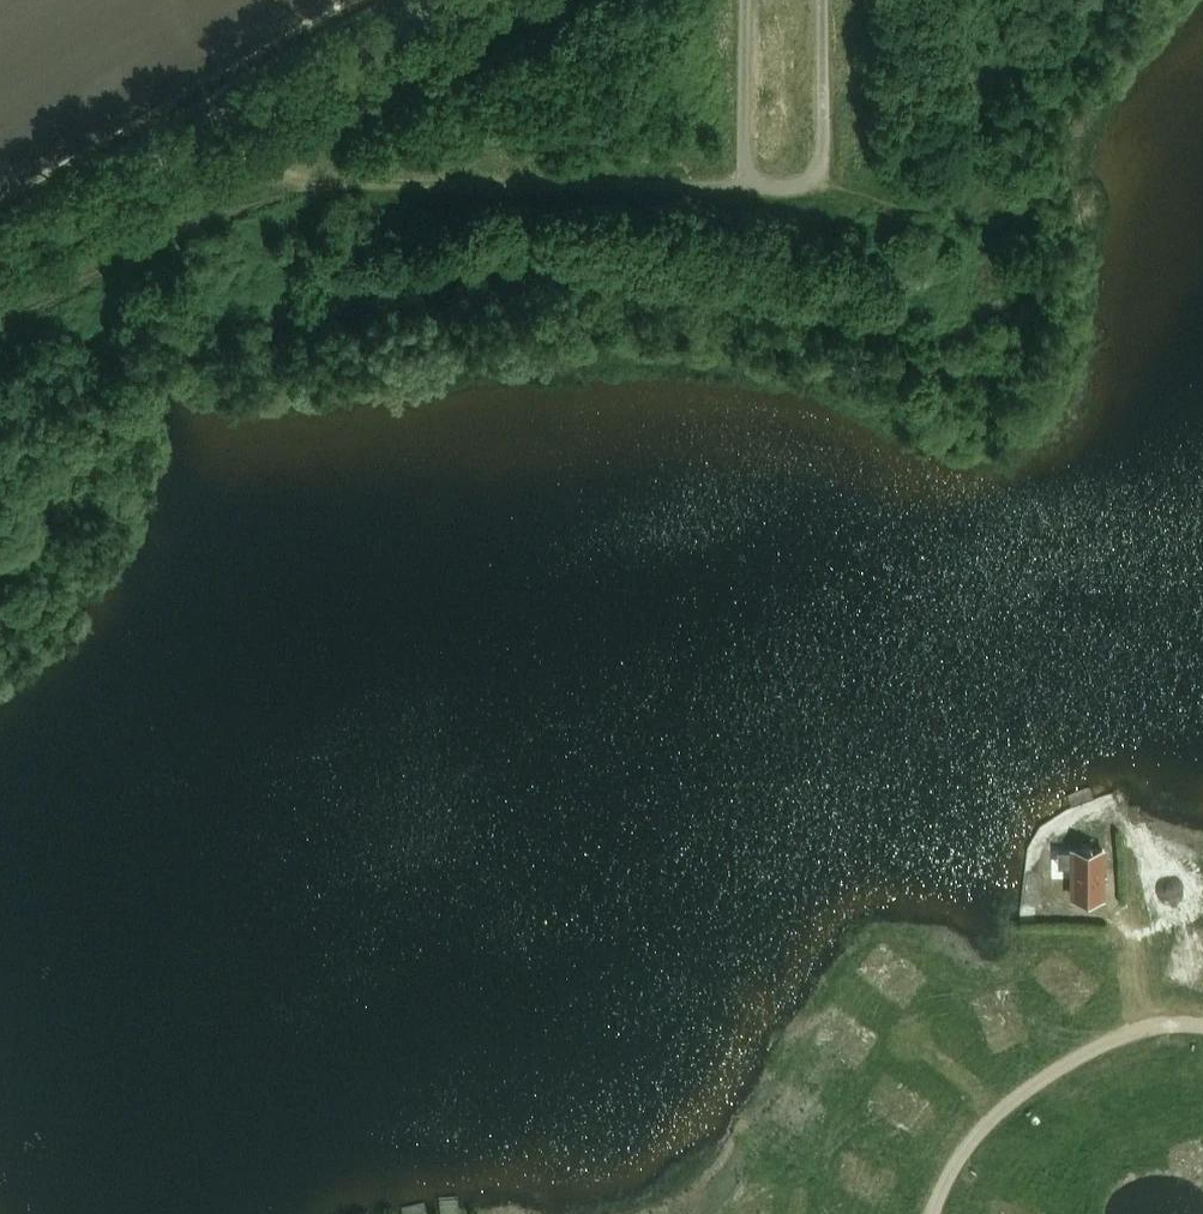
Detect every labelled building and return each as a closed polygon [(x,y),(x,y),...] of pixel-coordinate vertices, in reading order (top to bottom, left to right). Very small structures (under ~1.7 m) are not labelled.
[(1074,898),(1102,898),(1100,853),(1072,853),(1074,898)]
